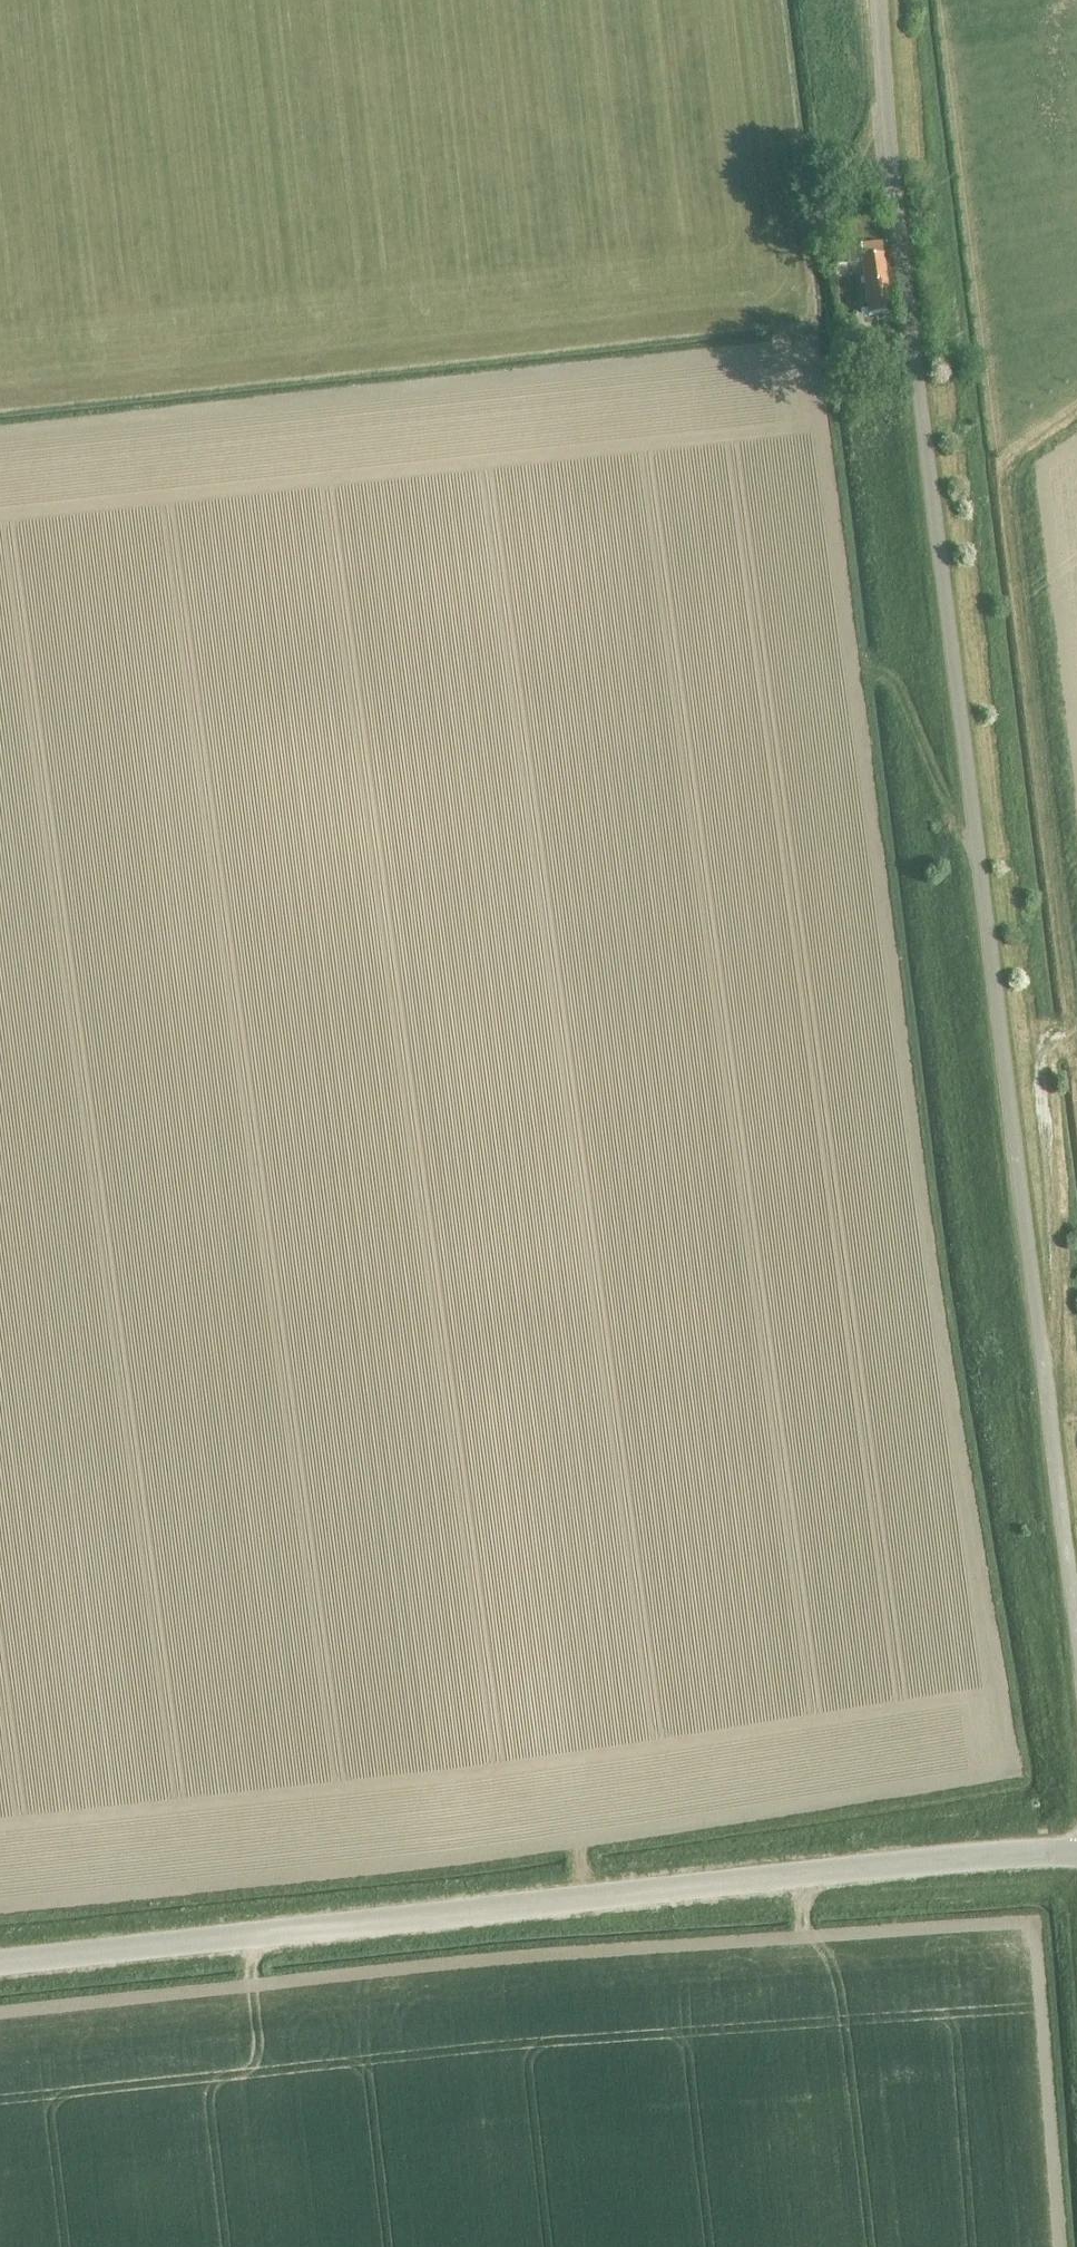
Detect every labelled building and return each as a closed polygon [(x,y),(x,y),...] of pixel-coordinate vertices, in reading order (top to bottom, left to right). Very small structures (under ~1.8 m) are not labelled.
[(836,265),(851,263),(848,242),(833,243),(836,265)] [(868,316),(891,313),(882,242),(860,244),(862,257),(861,257),(868,316)]
